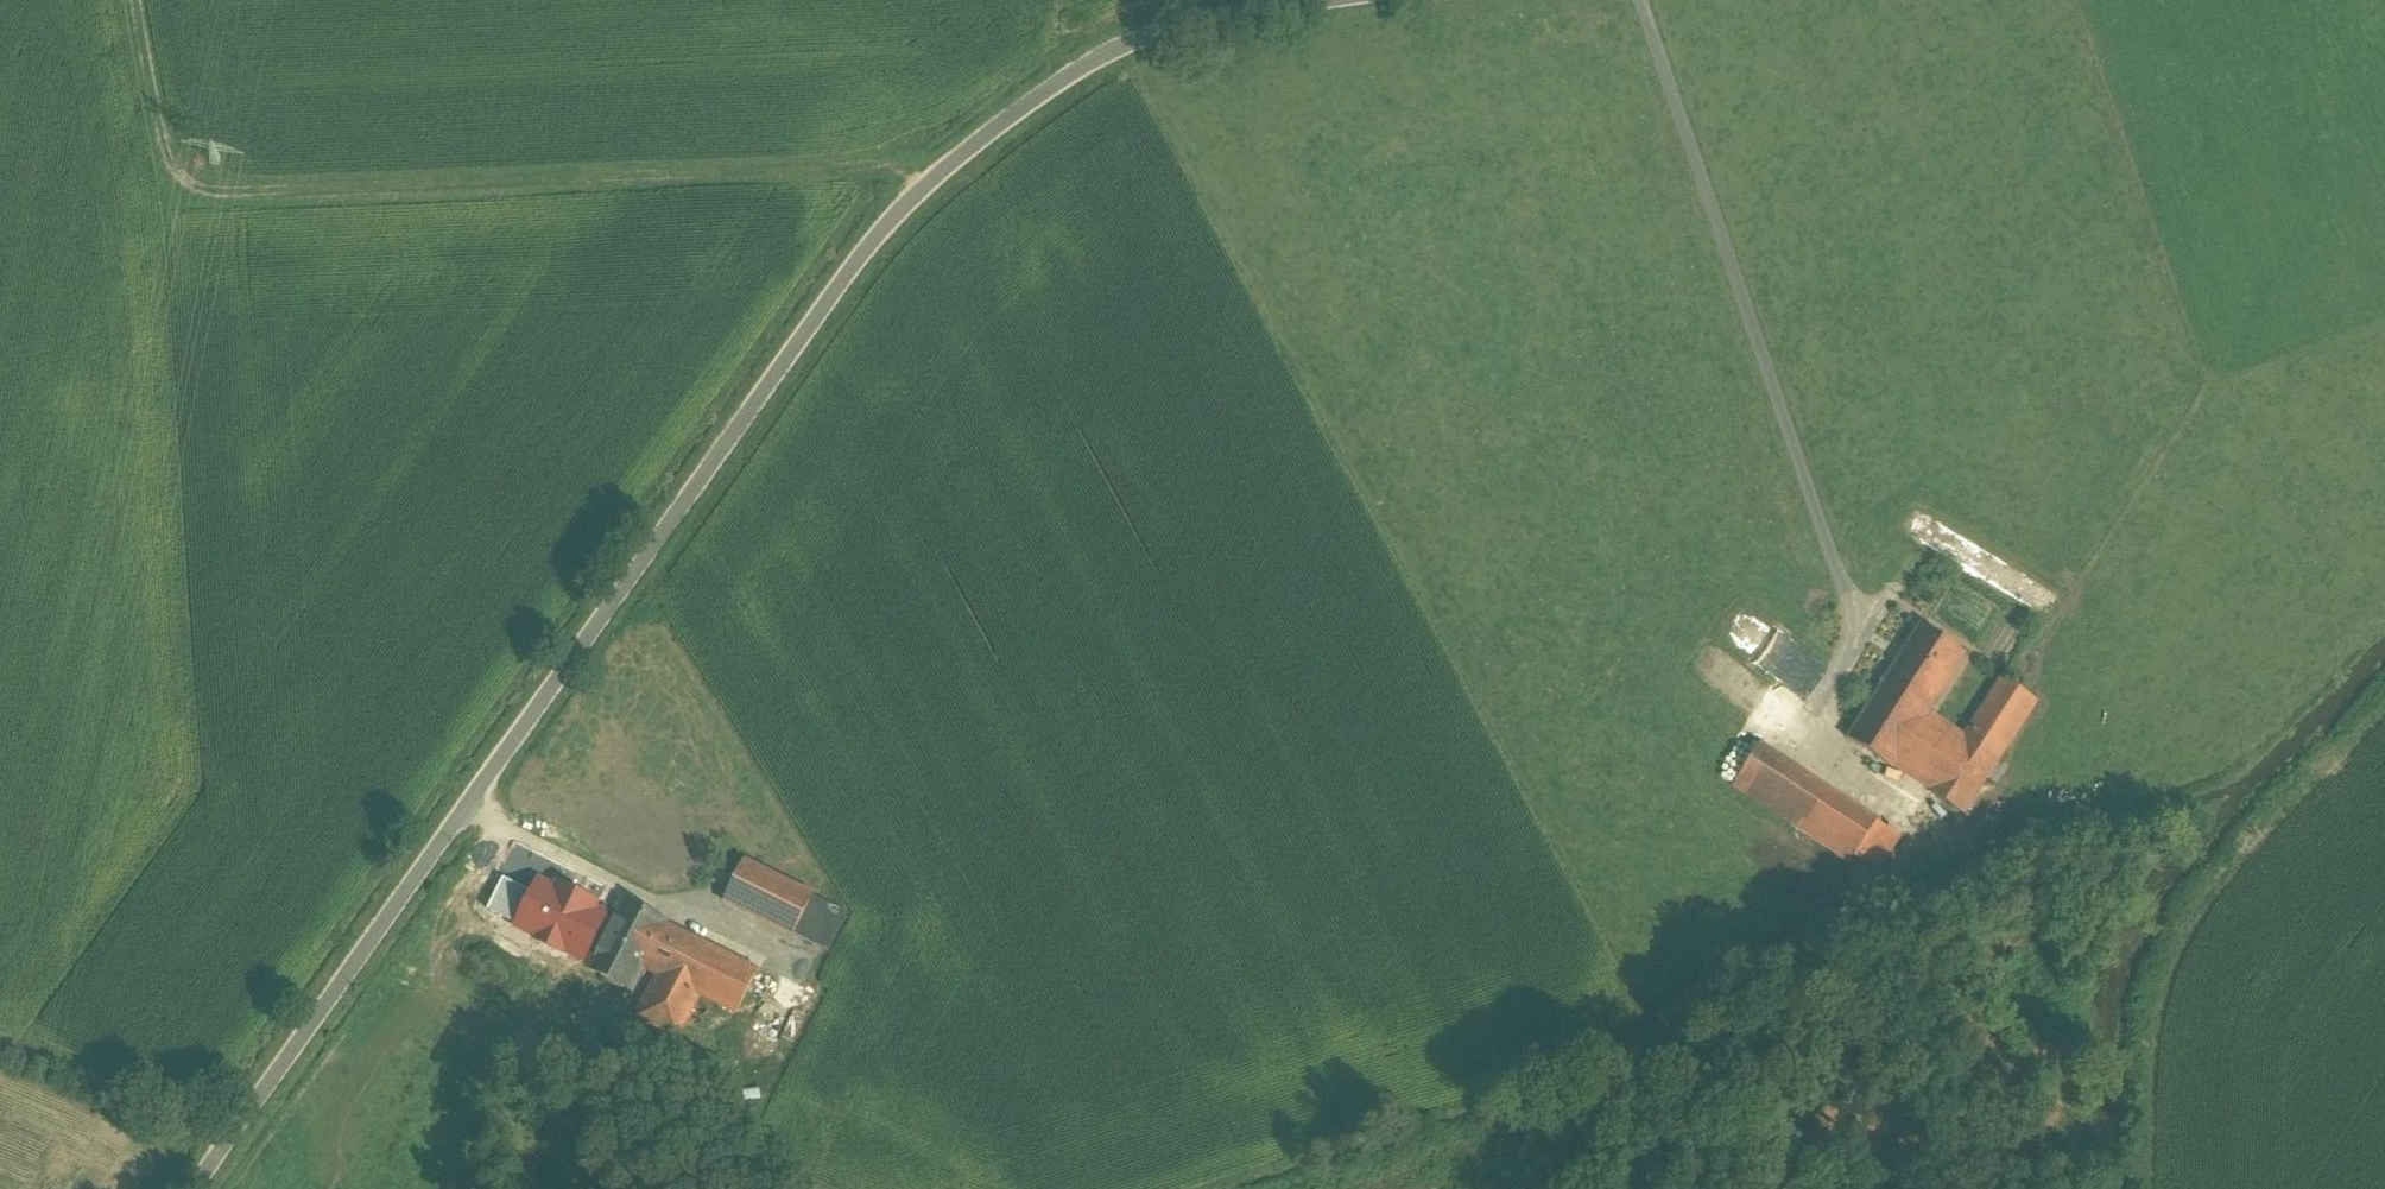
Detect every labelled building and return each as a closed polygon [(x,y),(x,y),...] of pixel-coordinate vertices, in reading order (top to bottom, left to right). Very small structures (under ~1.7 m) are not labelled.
[(1919,626),(1844,741),(1964,818),(2040,702),(2001,676),(1963,734),(1929,712),(1965,656),(1919,626)] [(1904,835),(1759,742),(1733,782),(1878,875),(1904,835)] [(596,894),(506,851),(482,892),(466,918),(560,961),(596,894)] [(746,858),(724,902),(829,953),(851,909),(746,858)] [(679,1040),(701,997),(739,1016),(763,968),(619,896),(584,967),(634,992),(630,1016),(679,1040)]
